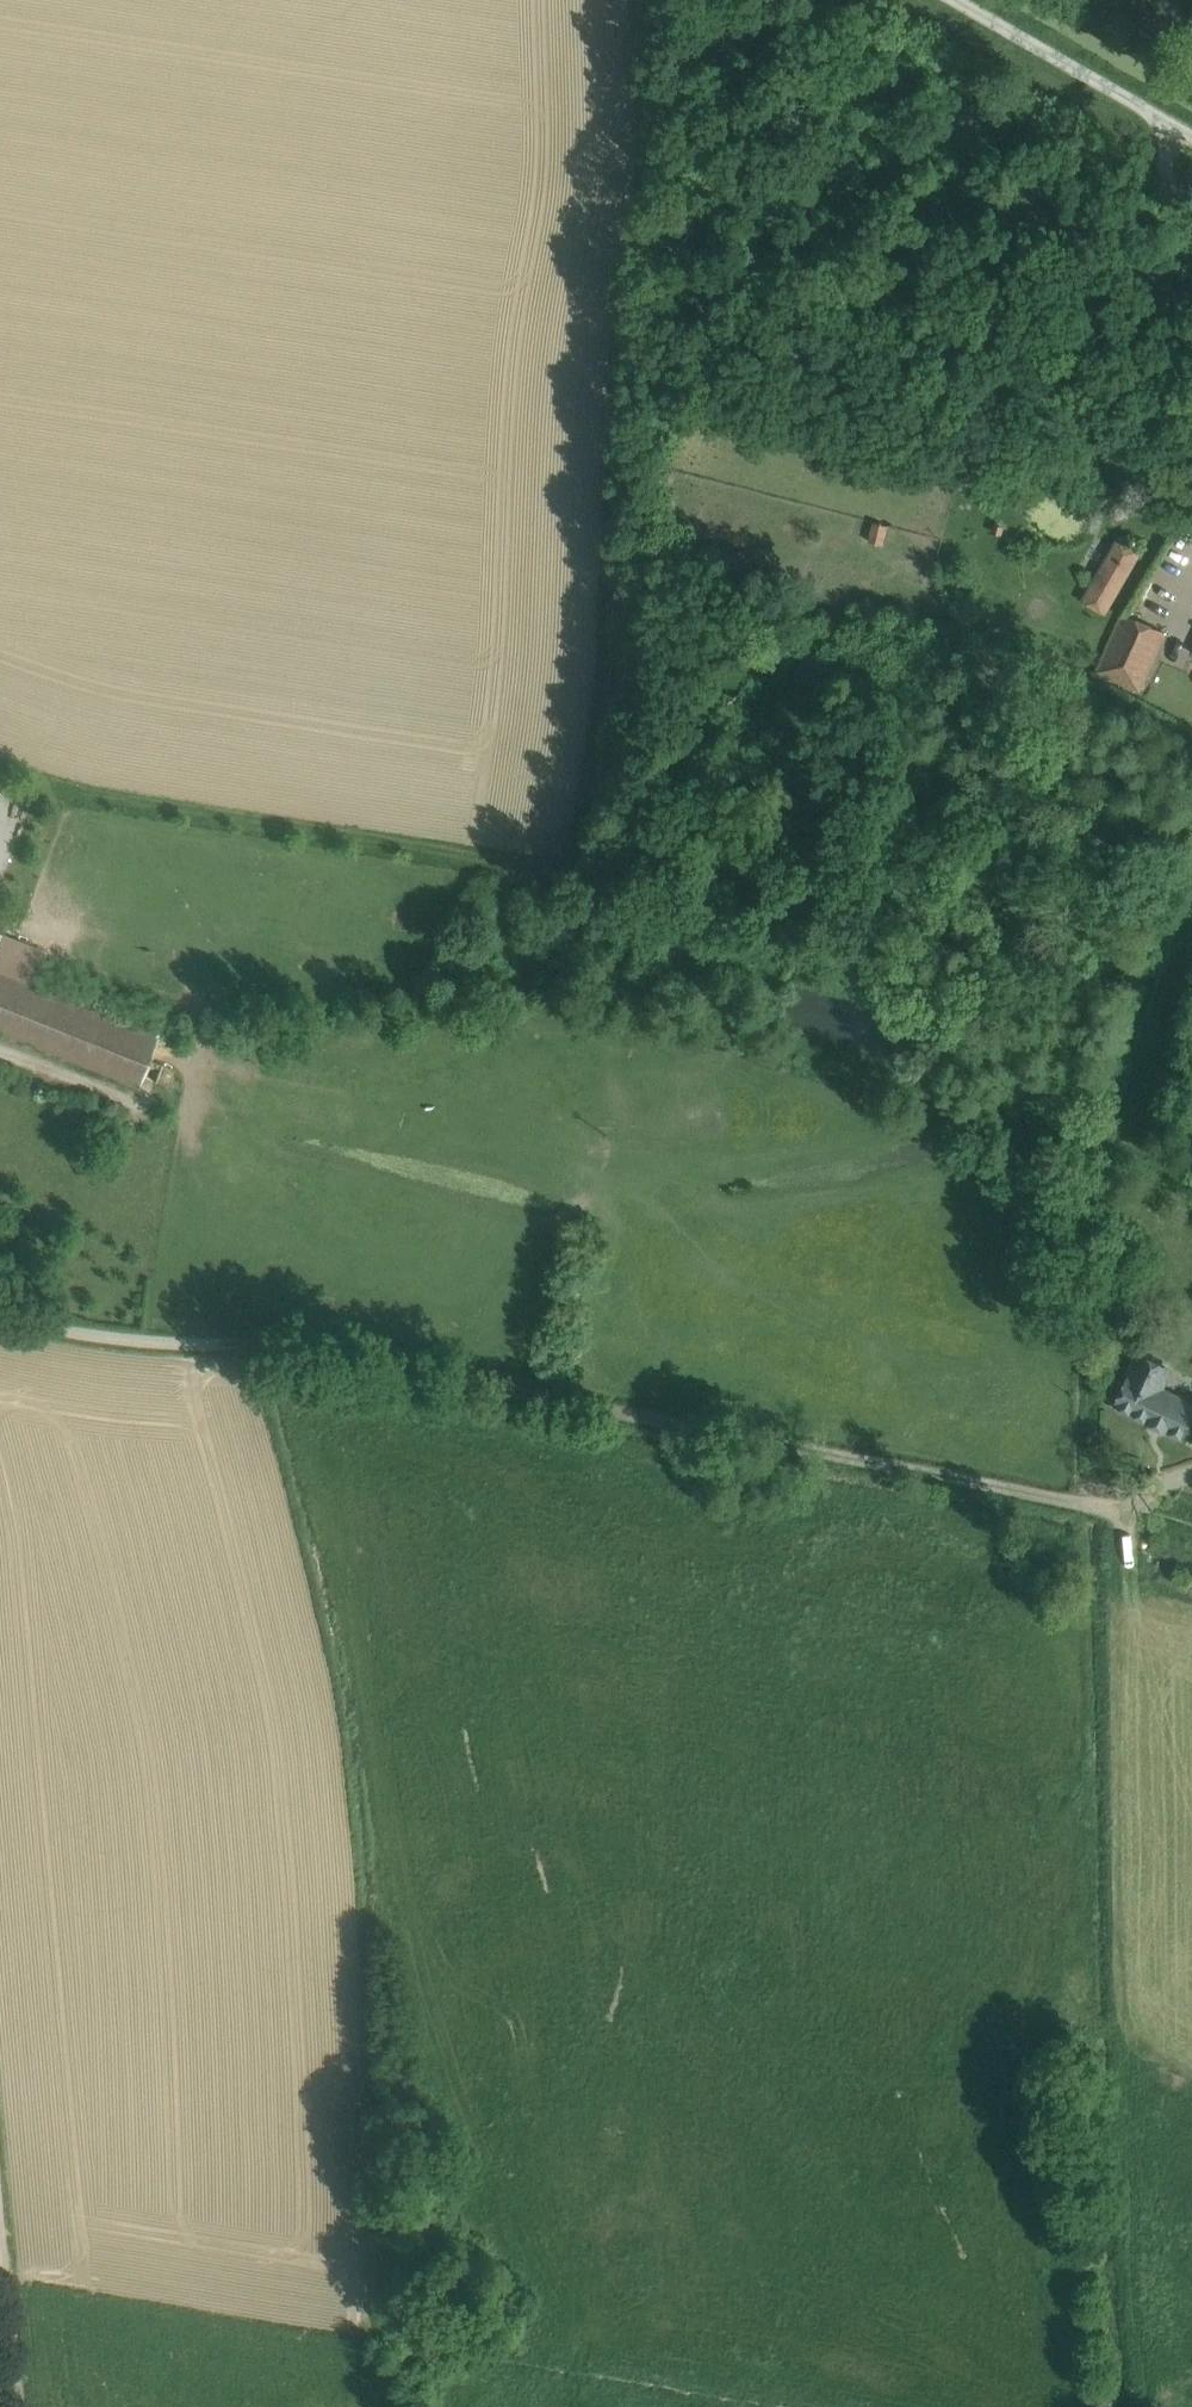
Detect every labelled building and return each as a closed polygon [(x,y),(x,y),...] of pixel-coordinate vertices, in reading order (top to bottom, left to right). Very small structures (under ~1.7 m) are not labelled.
[(889,526),(874,522),(869,541),(884,545),(889,526)] [(1117,540),(1083,601),(1105,614),(1140,554),(1131,549),(1117,540)] [(1151,626),(1123,614),(1119,622),(1099,669),(1141,686),(1161,640),(1147,633),(1151,626)] [(0,937),(0,975),(31,988),(47,948),(3,931),(0,937)] [(0,975),(0,1029),(140,1084),(158,1039),(31,988),(0,975)] [(1139,1356),(1116,1404),(1185,1438),(1191,1423),(1191,1407),(1159,1389),(1168,1369),(1139,1356)]
